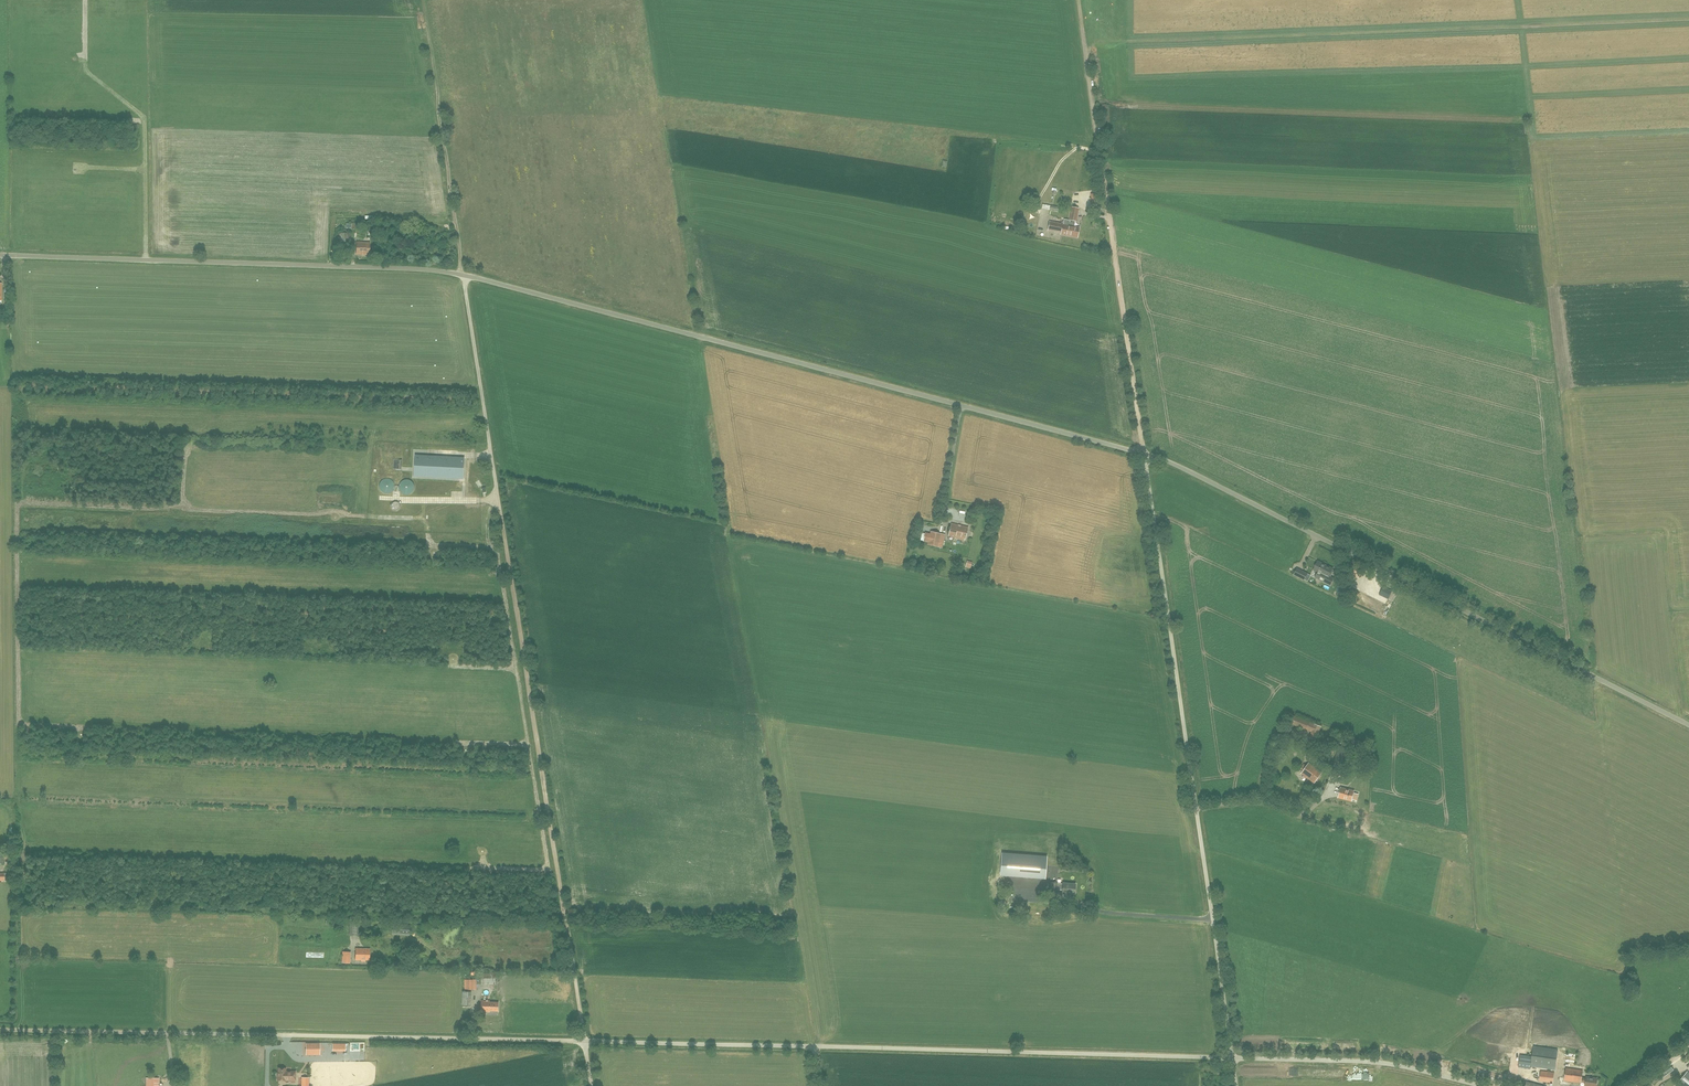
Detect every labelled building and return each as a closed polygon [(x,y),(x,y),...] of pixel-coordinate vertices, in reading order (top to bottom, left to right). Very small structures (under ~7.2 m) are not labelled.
[(1067,235),(1070,236),(1070,237),(1077,238),(1079,229),(1072,228),(1073,224),(1074,225),(1075,221),(1076,221),(1079,209),(1072,207),(1068,228),(1063,227),(1063,225),(1050,223),(1048,231),(1061,234),(1061,235),(1067,236),(1067,235)] [(347,239),(351,239),(351,233),(347,233),(347,230),(342,230),(342,233),(339,233),(339,246),(347,246),(347,239)] [(369,254),(369,243),(357,242),(356,254),(369,254)] [(417,456),(416,476),(463,478),(464,459),(417,456)] [(393,489),(394,486),(393,484),(392,481),(389,479),(386,479),(384,479),(381,481),(380,484),(379,486),(380,489),(381,492),(384,493),(386,494),(389,493),(392,492),(393,489)] [(413,490),(414,488),(413,485),(412,482),(409,481),(407,480),(404,481),(401,482),(400,485),(399,488),(400,490),(401,493),(404,494),(407,495),(409,494),(412,493),(413,490)] [(399,509),(400,507),(399,505),(398,503),(396,503),(393,503),(392,505),(391,507),(392,509),(393,510),(396,511),(398,510),(399,509)] [(955,539),(962,540),(964,541),(964,540),(965,540),(966,536),(967,536),(968,532),(967,531),(968,528),(952,524),(949,536),(956,537),(955,539)] [(938,547),(941,534),(931,532),(931,534),(926,533),(924,541),(929,542),(928,545),(938,547)] [(1330,585),(1334,578),(1329,576),(1330,573),(1331,574),(1332,573),(1333,571),(1333,570),(1332,570),(1333,569),(1318,561),(1313,570),(1318,572),(1315,578),(1330,585)] [(1360,579),(1365,571),(1353,564),(1348,573),(1360,579)] [(1294,575),(1298,576),(1304,579),(1307,574),(1297,569),(1294,575)] [(1374,598),(1381,582),(1370,577),(1363,593),(1374,598)] [(1346,596),(1351,586),(1341,582),(1337,591),(1346,596)] [(1388,600),(1393,591),(1383,586),(1379,595),(1380,596),(1379,597),(1382,599),(1382,597),(1388,600)] [(1320,727),(1293,716),(1290,723),(1312,732),(1310,738),(1315,740),(1320,727)] [(1346,765),(1350,749),(1343,747),(1339,763),(1346,765)] [(1330,767),(1336,752),(1333,751),(1327,766),(1330,767)] [(1319,776),(1322,773),(1309,764),(1307,767),(1305,766),(1303,766),(1303,767),(1303,768),(1302,768),(1302,769),(1304,771),(1302,774),(1314,783),(1316,780),(1317,781),(1320,776),(1319,776)] [(1341,788),(1338,798),(1352,801),(1354,792),(1341,788)] [(1047,857),(1002,853),(1001,875),(1045,879),(1047,857)] [(1075,894),(1076,885),(1063,884),(1058,884),(1058,883),(1051,883),(1051,893),(1057,893),(1057,890),(1063,890),(1062,894),(1067,895),(1067,893),(1075,894)] [(359,935),(360,922),(350,921),(349,935),(359,935)] [(411,926),(393,924),(393,931),(410,933),(411,926)] [(342,951),(342,963),(350,963),(350,951),(348,951),(348,948),(347,948),(347,946),(343,946),(343,951),(342,951)] [(369,960),(369,949),(356,949),(355,960),(361,960),(361,961),(365,961),(365,960),(369,960)] [(465,990),(476,990),(476,980),(465,980),(465,990)] [(471,1007),(471,1001),(468,1001),(469,992),(463,992),(462,1006),(471,1007)] [(498,1011),(499,1002),(490,1002),(490,1001),(481,1000),(481,1012),(490,1012),(490,1011),(498,1011)] [(319,1054),(319,1044),(306,1044),(306,1054),(319,1054)] [(1533,1046),(1533,1047),(1533,1048),(1533,1049),(1531,1064),(1527,1063),(1525,1076),(1534,1078),(1535,1064),(1555,1067),(1557,1052),(1557,1050),(1557,1049),(1533,1046)] [(295,1080),(296,1072),(286,1071),(286,1068),(279,1068),(278,1072),(277,1080),(285,1080),(295,1080)] [(1597,1079),(1586,1077),(1586,1079),(1582,1078),(1583,1070),(1566,1068),(1564,1080),(1581,1083),(1581,1082),(1585,1083),(1585,1085),(1596,1085),(1597,1079)] [(1553,1083),(1554,1073),(1541,1071),(1539,1081),(1553,1083)] [(1688,1071),(1678,1083),(1682,1085),(1688,1085),(1688,1072),(1688,1071)] [(1672,1072),(1666,1075),(1669,1082),(1675,1079),(1672,1072)]
